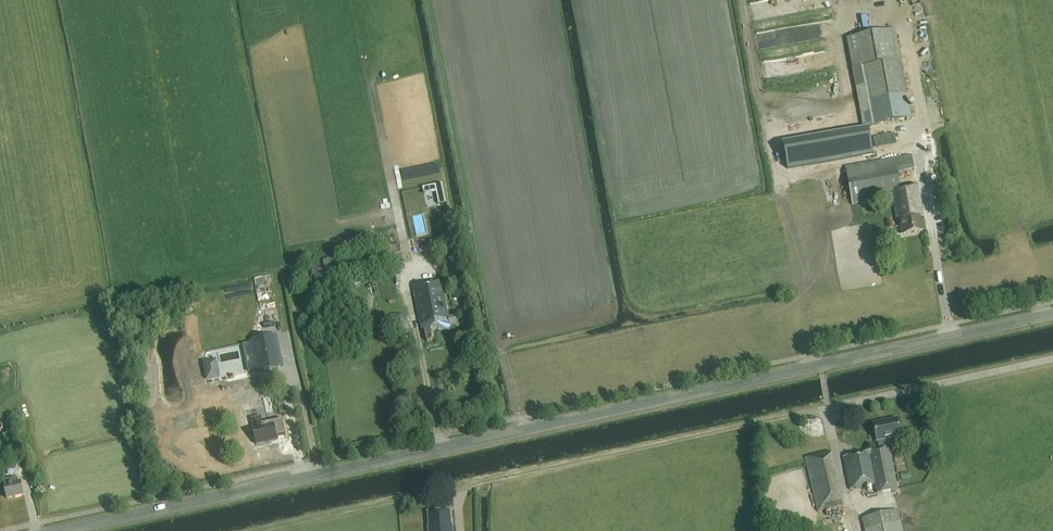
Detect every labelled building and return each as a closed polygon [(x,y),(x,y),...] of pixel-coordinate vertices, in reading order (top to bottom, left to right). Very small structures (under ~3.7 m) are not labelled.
[(895,29),(846,38),(852,67),(863,65),(874,125),(911,118),(900,60),(901,60),(895,29)] [(794,144),(783,146),(787,170),(798,167),(794,144)] [(911,155),(893,159),(845,168),(852,205),(892,197),(897,221),(899,221),(902,235),(923,231),(920,217),(923,216),(917,184),(899,188),(896,173),(914,169),(911,155)] [(824,192),(826,206),(834,205),(832,191),(824,192)] [(449,326),(458,324),(456,315),(448,317),(441,282),(413,287),(421,329),(425,329),(427,342),(437,340),(436,333),(450,331),(449,326)] [(254,292),(252,283),(226,290),(228,299),(254,292)] [(271,336),(250,340),(257,373),(278,368),(271,336)] [(252,429),(254,434),(256,445),(277,440),(276,436),(285,434),(281,419),(262,424),(260,417),(251,419),(253,429),(252,429)] [(901,437),(897,420),(883,423),(883,422),(873,424),(877,442),(879,451),(843,458),(850,490),(875,485),(877,494),(897,490),(888,449),(887,449),(885,440),(901,437)] [(818,512),(843,506),(830,451),(805,457),(818,512)] [(7,499),(23,495),(20,481),(17,482),(16,477),(3,480),(5,485),(4,485),(7,499)] [(428,512),(429,527),(428,527),(429,530),(452,530),(451,524),(450,524),(449,510),(428,512)] [(899,510),(863,518),(865,530),(903,530),(899,510)]
